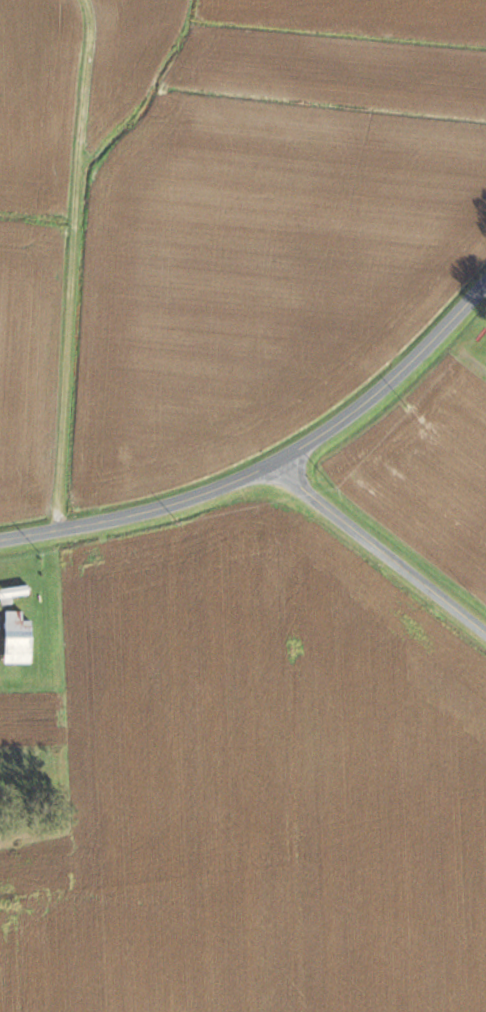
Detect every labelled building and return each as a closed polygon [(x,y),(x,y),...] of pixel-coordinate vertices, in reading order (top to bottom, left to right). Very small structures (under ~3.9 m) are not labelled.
[(3,598),(4,603),(12,602),(12,597),(32,595),(30,584),(0,588),(0,598),(3,598)] [(4,662),(32,663),(32,619),(23,619),(23,610),(5,610),(4,662)]
